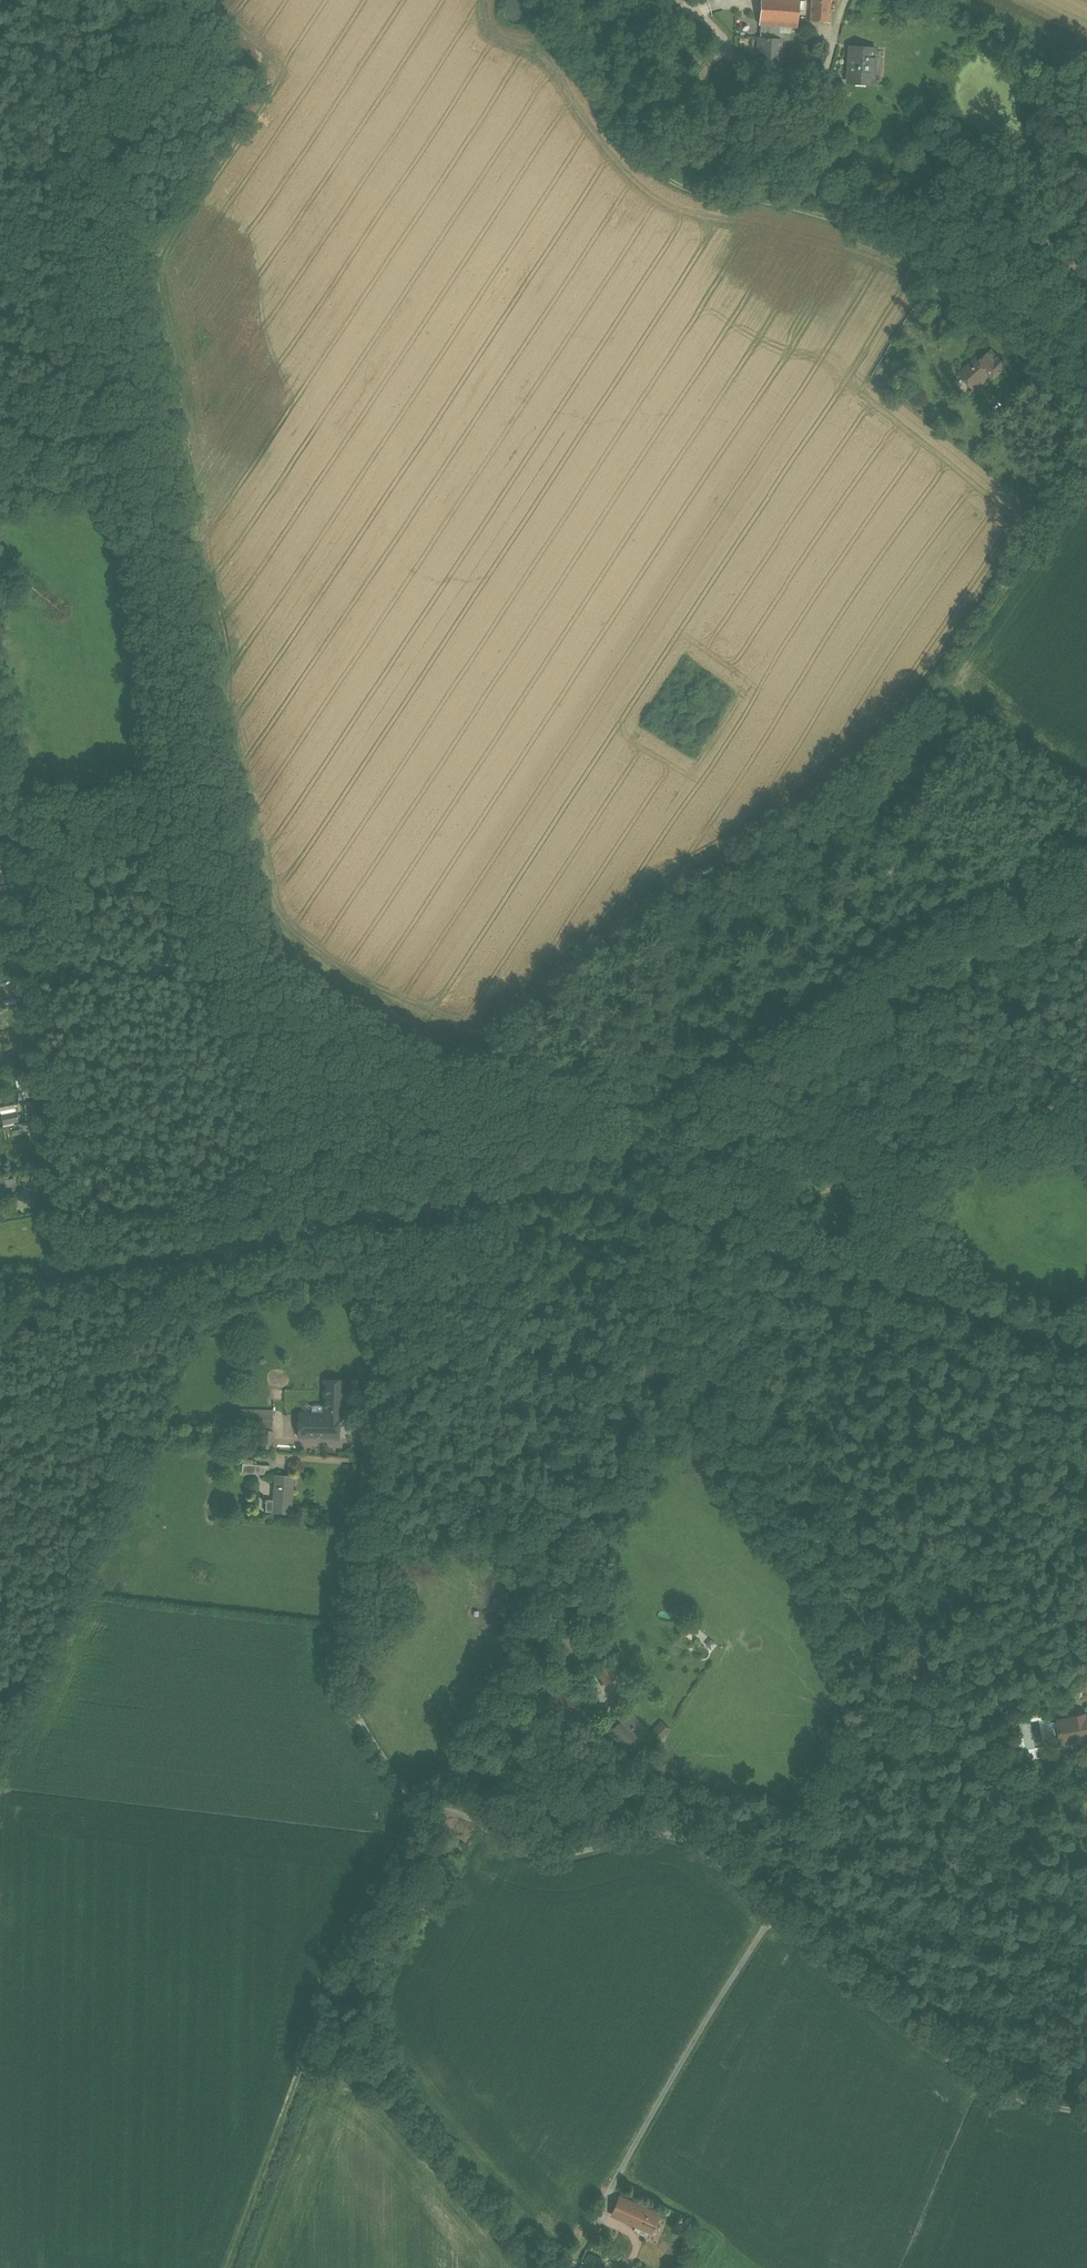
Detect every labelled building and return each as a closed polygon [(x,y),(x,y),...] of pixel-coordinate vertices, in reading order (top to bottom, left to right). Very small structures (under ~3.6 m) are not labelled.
[(760,25),(761,25),(781,27),(798,28),(800,0),(761,0),(760,25)] [(812,21),(830,22),(831,0),(813,0),(812,21)] [(781,27),(761,25),(760,38),(780,39),(781,27)] [(760,38),(759,38),(758,48),(761,48),(759,63),(781,65),(783,39),(780,39),(760,38)] [(883,50),(852,48),(850,80),(881,81),(883,50)] [(980,361),(978,358),(961,374),(975,389),(992,373),(994,376),(1006,366),(999,358),(995,361),(988,354),(980,361)] [(0,1112),(0,1116),(1,1125),(17,1124),(16,1111),(0,1112)] [(1045,1152),(1056,1157),(1059,1149),(1048,1144),(1045,1152)] [(240,1288),(230,1290),(232,1301),(241,1299),(240,1288)] [(344,1380),(327,1380),(326,1414),(340,1414),(344,1414),(344,1380)] [(326,1414),(301,1413),(300,1435),(340,1435),(340,1414),(326,1414)] [(274,1430),(265,1429),(263,1446),(272,1447),(274,1430)] [(269,1465),(244,1463),(243,1472),(269,1474),(269,1465)] [(294,1475),(276,1474),(273,1500),(268,1499),(267,1511),(292,1513),(294,1475)] [(618,1675),(609,1662),(597,1670),(606,1683),(618,1675)] [(649,1731),(630,1712),(626,1716),(622,1711),(617,1716),(621,1720),(614,1728),(633,1747),(649,1731)] [(1083,1713),(1051,1718),(1053,1731),(1085,1725),(1083,1713)] [(1027,1737),(1019,1738),(1022,1760),(1036,1758),(1035,1750),(1045,1749),(1044,1742),(1039,1743),(1038,1733),(1042,1733),(1041,1728),(1034,1729),(1033,1718),(1019,1720),(1021,1730),(1026,1729),(1027,1737)] [(664,1725),(651,1736),(656,1742),(669,1731),(664,1725)] [(643,2207),(620,2197),(613,2213),(636,2224),(643,2207)] [(659,2214),(643,2207),(636,2224),(651,2230),(659,2214)]
